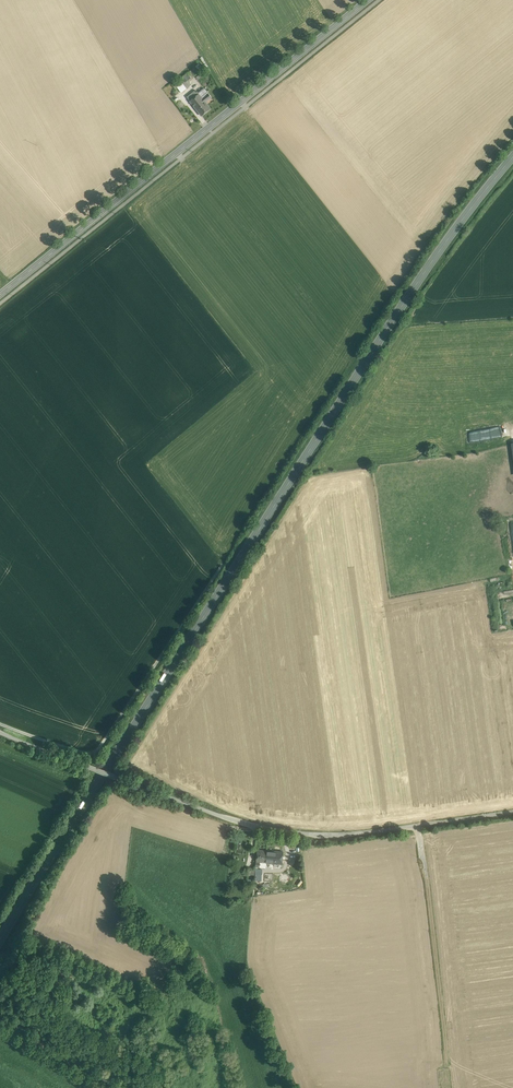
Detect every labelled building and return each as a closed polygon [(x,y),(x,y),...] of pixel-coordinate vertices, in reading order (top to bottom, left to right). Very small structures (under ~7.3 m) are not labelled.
[(190,72),(193,76),(203,69),(199,64),(190,72)] [(189,86),(185,81),(180,84),(185,90),(189,86)] [(199,94),(202,98),(208,93),(204,88),(198,93),(199,94)] [(196,90),(187,97),(190,101),(199,94),(198,93),(196,90)] [(208,93),(202,98),(206,102),(212,97),(208,93)] [(202,98),(199,94),(190,101),(202,116),(211,109),(206,102),(202,98)] [(268,850),(258,849),(256,861),(260,861),(260,867),(266,867),(267,862),(266,862),(268,850)] [(283,851),(268,850),(266,862),(267,862),(282,864),(283,851)]
